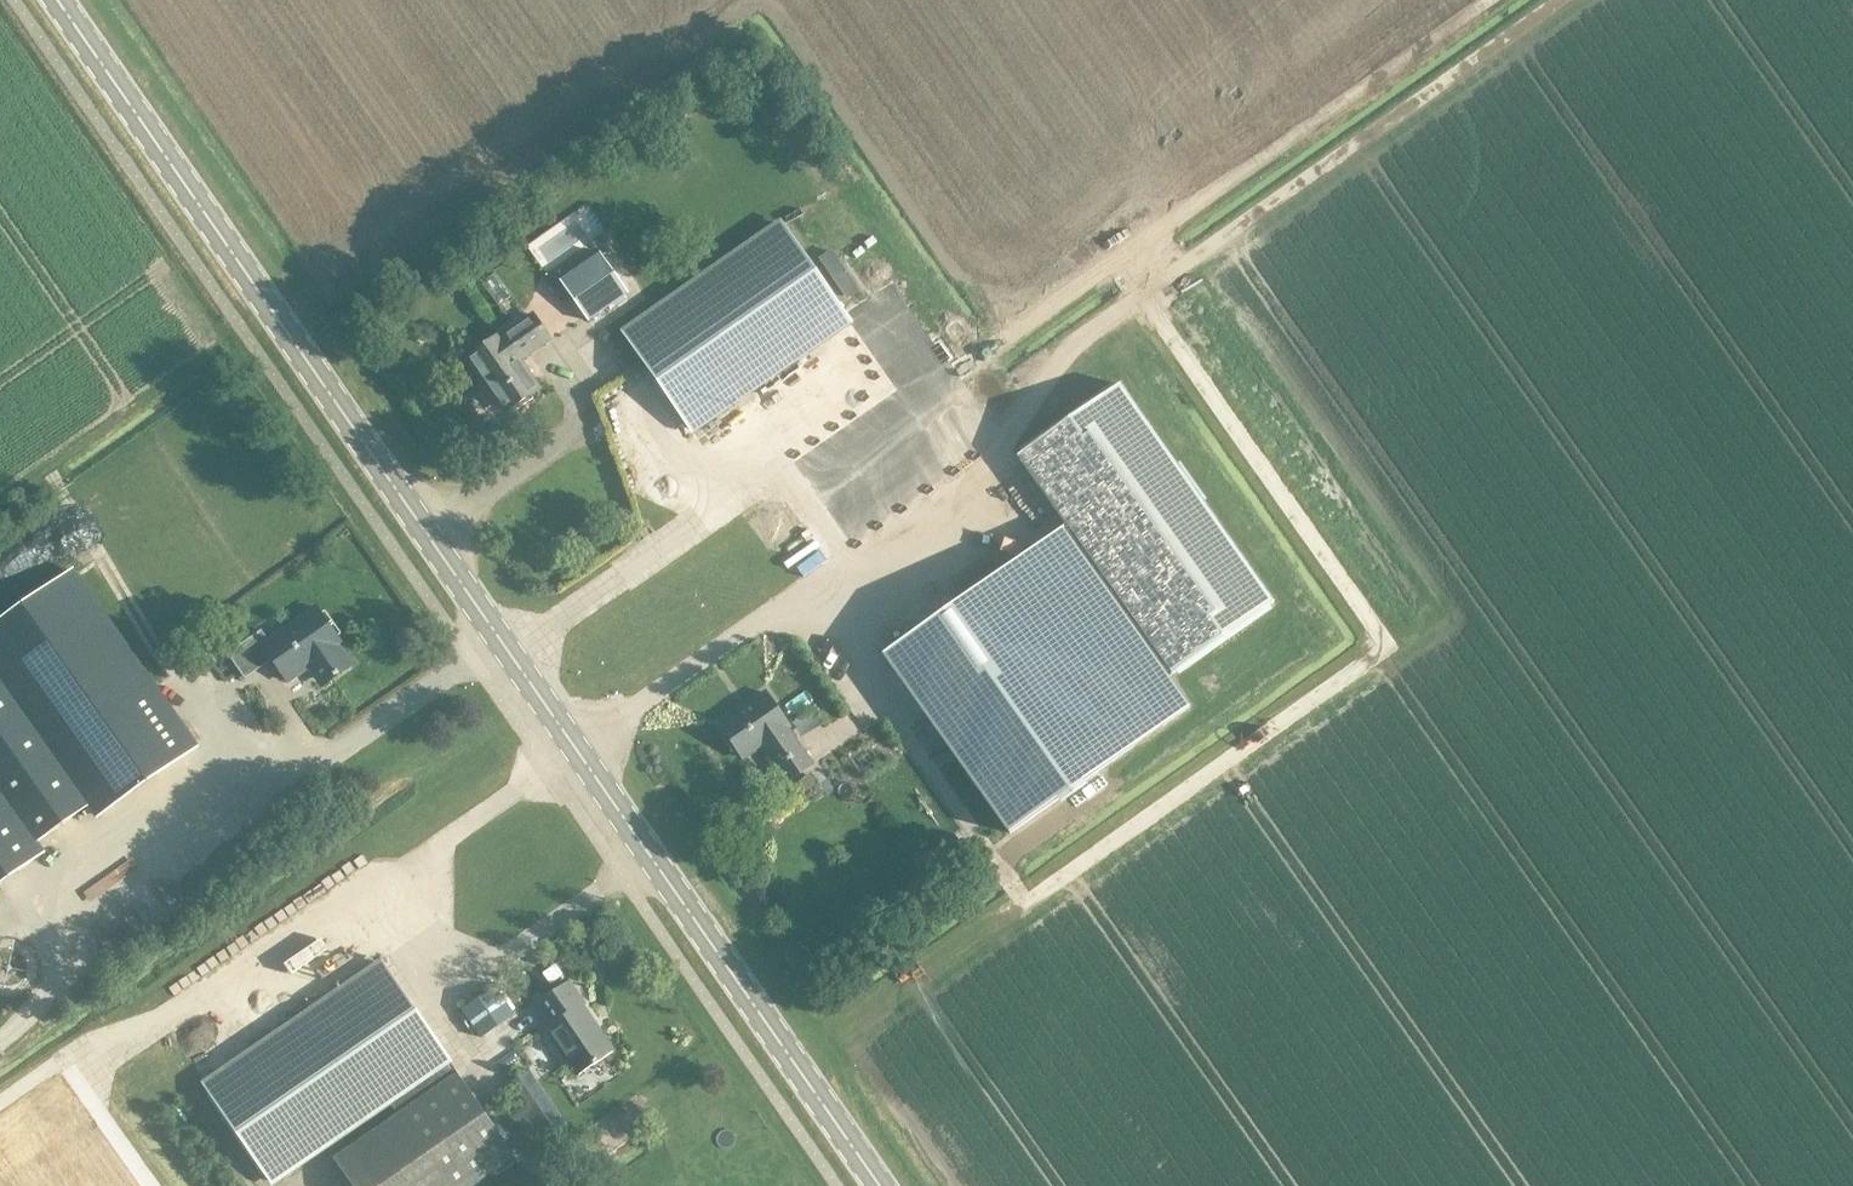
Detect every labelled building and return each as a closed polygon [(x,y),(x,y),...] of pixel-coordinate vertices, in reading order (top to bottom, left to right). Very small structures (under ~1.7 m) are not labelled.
[(781,225),(626,333),(693,429),(848,321),(781,225)] [(592,238),(598,247),(608,240),(601,231),(592,238)] [(577,289),(597,317),(637,289),(609,249),(589,263),(597,275),(577,289)] [(509,410),(540,389),(520,360),(550,339),(533,314),(503,336),(502,334),(468,358),(484,382),(488,380),(509,410)] [(1273,603),(1119,385),(1018,456),(1172,674),(1273,603)] [(895,520),(909,515),(904,500),(890,505),(895,520)] [(798,570),(822,551),(812,538),(788,557),(798,570)] [(1135,746),(1008,566),(888,651),(1014,831),(1135,746)] [(98,814),(195,746),(72,573),(0,623),(0,883),(44,852),(37,841),(91,804),(98,814)] [(332,679),(352,665),(338,646),(342,644),(316,607),(268,640),(261,630),(227,654),(245,678),(273,659),(288,681),(319,660),(332,679)] [(744,758),(762,745),(787,781),(808,767),(783,731),(789,727),(765,693),(720,724),(744,758)] [(806,774),(793,783),(799,794),(813,785),(806,774)] [(353,843),(364,858),(378,849),(367,834),(353,843)] [(206,1084),(273,1181),(387,1103),(448,1061),(381,964),(206,1084)] [(594,1065),(614,1051),(583,1005),(585,1003),(569,981),(537,1003),(552,1025),(546,1029),(578,1076),(581,1074),(578,1069),(591,1060),(594,1065)] [(513,1016),(494,988),(462,1011),(481,1038),(513,1016)] [(172,1036),(178,1046),(201,1031),(196,1022),(172,1036)] [(448,1061),(387,1103),(397,1117),(338,1157),(358,1185),(475,1185),(516,1158),(458,1075),(448,1061)]
